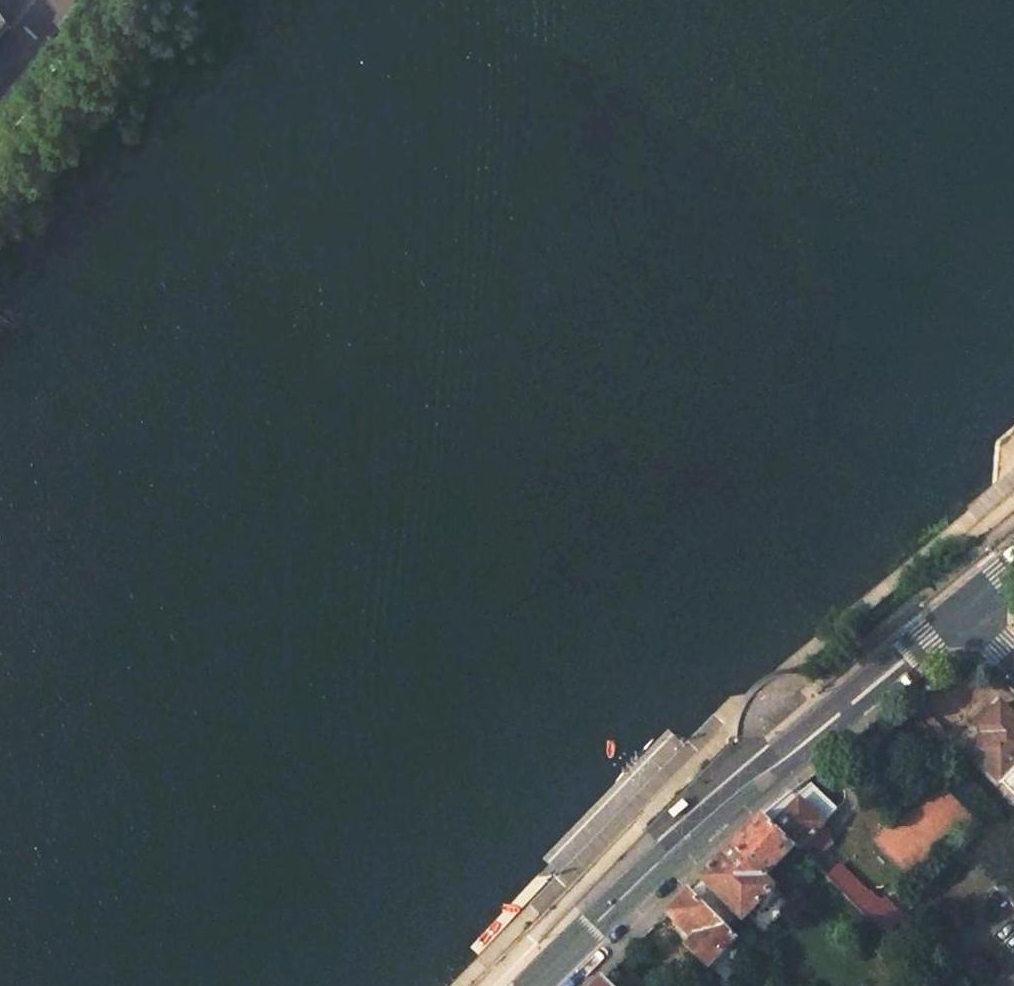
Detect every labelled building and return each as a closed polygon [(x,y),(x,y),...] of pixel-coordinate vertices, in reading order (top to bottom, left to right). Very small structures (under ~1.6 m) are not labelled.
[(10,32),(11,30),(0,14),(0,44),(10,32)] [(1001,702),(978,725),(984,732),(967,750),(1001,784),(1013,770),(1013,715),(1001,702)] [(984,732),(978,725),(960,743),(967,750),(984,732)] [(986,785),(942,786),(942,826),(987,825),(986,785)] [(795,845),(763,812),(699,877),(737,915),(742,921),(773,888),(764,878),(795,845)] [(737,915),(699,877),(687,890),(725,928),(737,915)] [(725,928),(687,890),(665,912),(691,939),(685,945),(707,968),(714,962),(726,974),(747,952),(736,941),(737,940),(725,928)] [(603,976),(593,985),(613,985),(603,976)]
